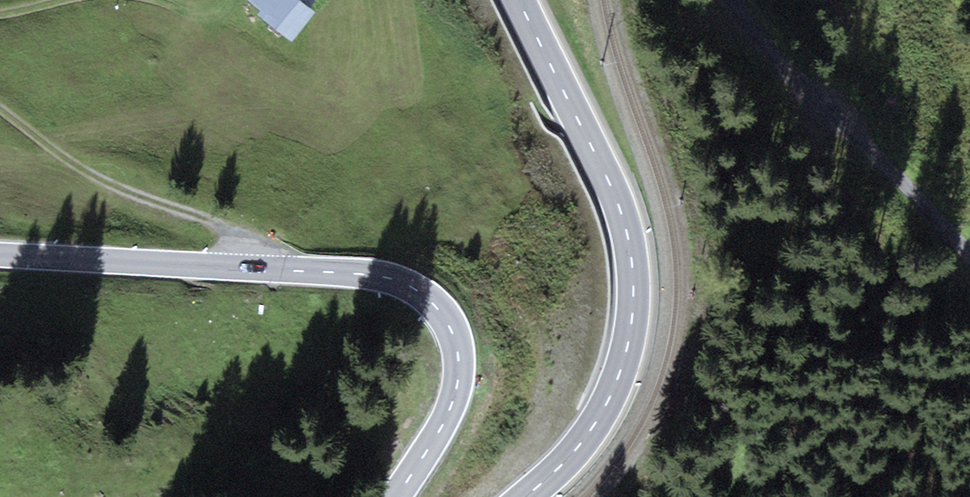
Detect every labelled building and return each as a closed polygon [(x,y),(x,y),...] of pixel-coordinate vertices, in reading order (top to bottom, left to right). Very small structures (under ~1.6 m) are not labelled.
[(299,0),(248,0),(261,10),(257,15),(290,43),(315,14),(299,0)]
